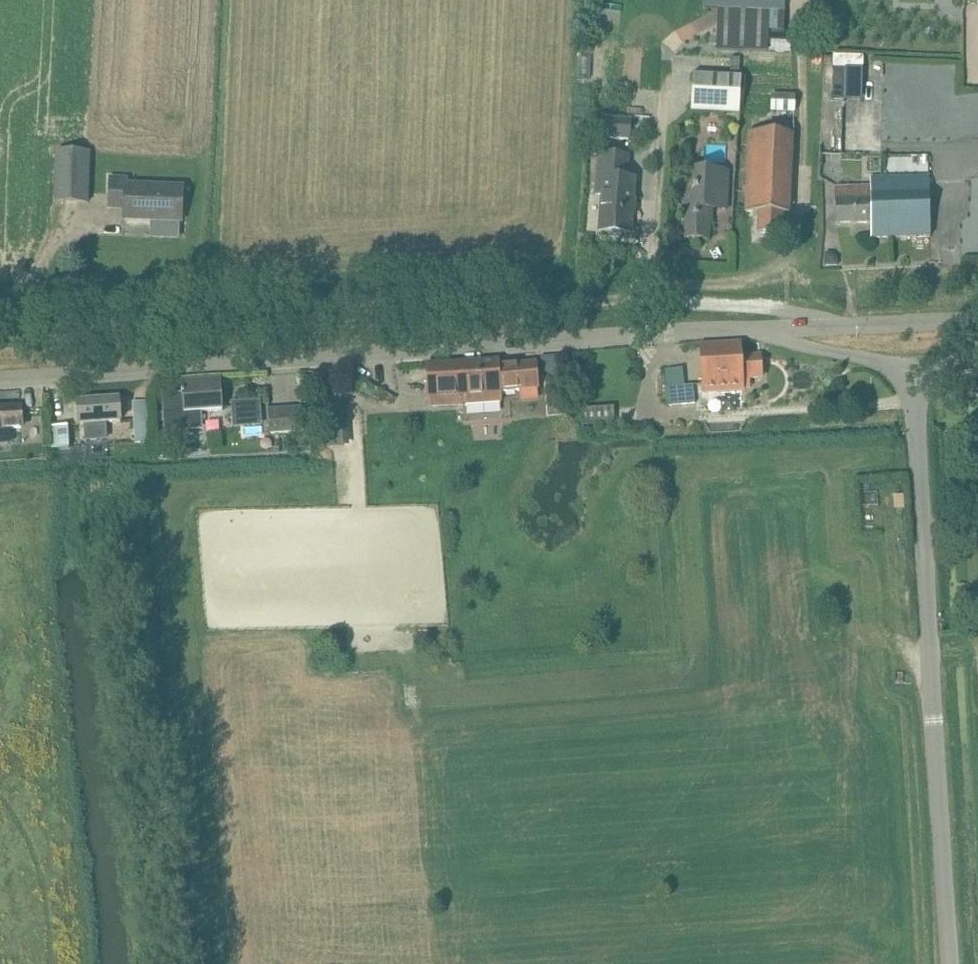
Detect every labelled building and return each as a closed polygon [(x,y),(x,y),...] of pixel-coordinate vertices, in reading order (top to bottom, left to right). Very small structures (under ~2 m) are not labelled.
[(702,8),(719,9),(717,50),(767,52),(768,33),(784,33),(785,0),(703,0),(702,8)] [(833,57),(832,69),(843,69),(844,69),(844,102),(862,102),(863,57),(833,57)] [(729,59),(729,73),(739,73),(739,59),(729,59)] [(577,61),(576,82),(588,82),(589,61),(577,61)] [(832,69),(832,102),(844,102),(844,69),(843,69),(832,69)] [(693,74),(691,112),(739,114),(740,76),(693,74)] [(794,113),(794,96),(771,96),(771,112),(794,113)] [(631,120),(600,117),(598,137),(629,140),(631,120)] [(768,132),(749,132),(747,214),(758,214),(757,236),(784,236),(785,214),(791,214),(793,122),(768,122),(768,132)] [(603,195),(600,231),(607,232),(610,237),(620,238),(624,233),(631,234),(632,213),(633,213),(634,200),(633,200),(635,179),(627,179),(628,157),(624,156),(625,152),(600,151),(597,195),(603,195)] [(89,154),(56,153),(55,202),(88,203),(89,154)] [(727,208),(728,172),(686,171),(685,239),(708,239),(708,226),(716,226),(716,208),(727,208)] [(869,238),(929,237),(927,176),(869,178),(869,188),(835,189),(836,226),(869,225),(869,238)] [(127,185),(127,178),(110,178),(109,208),(124,208),(124,220),(150,221),(149,239),(178,240),(179,222),(181,222),(182,186),(127,185)] [(825,254),(824,254),(824,267),(837,266),(837,259),(832,254),(825,254)] [(746,381),(759,380),(758,356),(736,358),(735,346),(703,348),(706,394),(744,392),(744,389),(747,389),(746,381)] [(426,365),(428,405),(467,403),(467,404),(501,402),(501,391),(538,389),(536,361),(498,363),(498,360),(426,365)] [(683,368),(664,370),(669,406),(695,403),(693,385),(685,386),(683,368)] [(199,427),(198,412),(221,411),(219,379),(182,382),(183,392),(182,392),(182,394),(165,395),(167,429),(199,427)] [(560,392),(544,393),(546,416),(561,415),(560,392)] [(543,407),(541,397),(534,399),(536,408),(543,407)] [(80,425),(85,424),(86,440),(106,439),(105,423),(120,422),(118,398),(78,401),(80,425)] [(259,401),(230,403),(231,420),(261,418),(259,401)] [(149,402),(132,404),(133,424),(151,423),(149,407),(149,402)] [(0,406),(0,429),(22,428),(21,405),(0,406)] [(302,432),(300,407),(268,410),(270,434),(302,432)] [(613,408),(580,409),(580,427),(614,425),(613,408)] [(152,443),(151,423),(133,424),(135,444),(152,443)] [(69,449),(67,426),(49,427),(50,450),(69,449)] [(903,496),(892,497),(893,511),(904,510),(903,496)]
